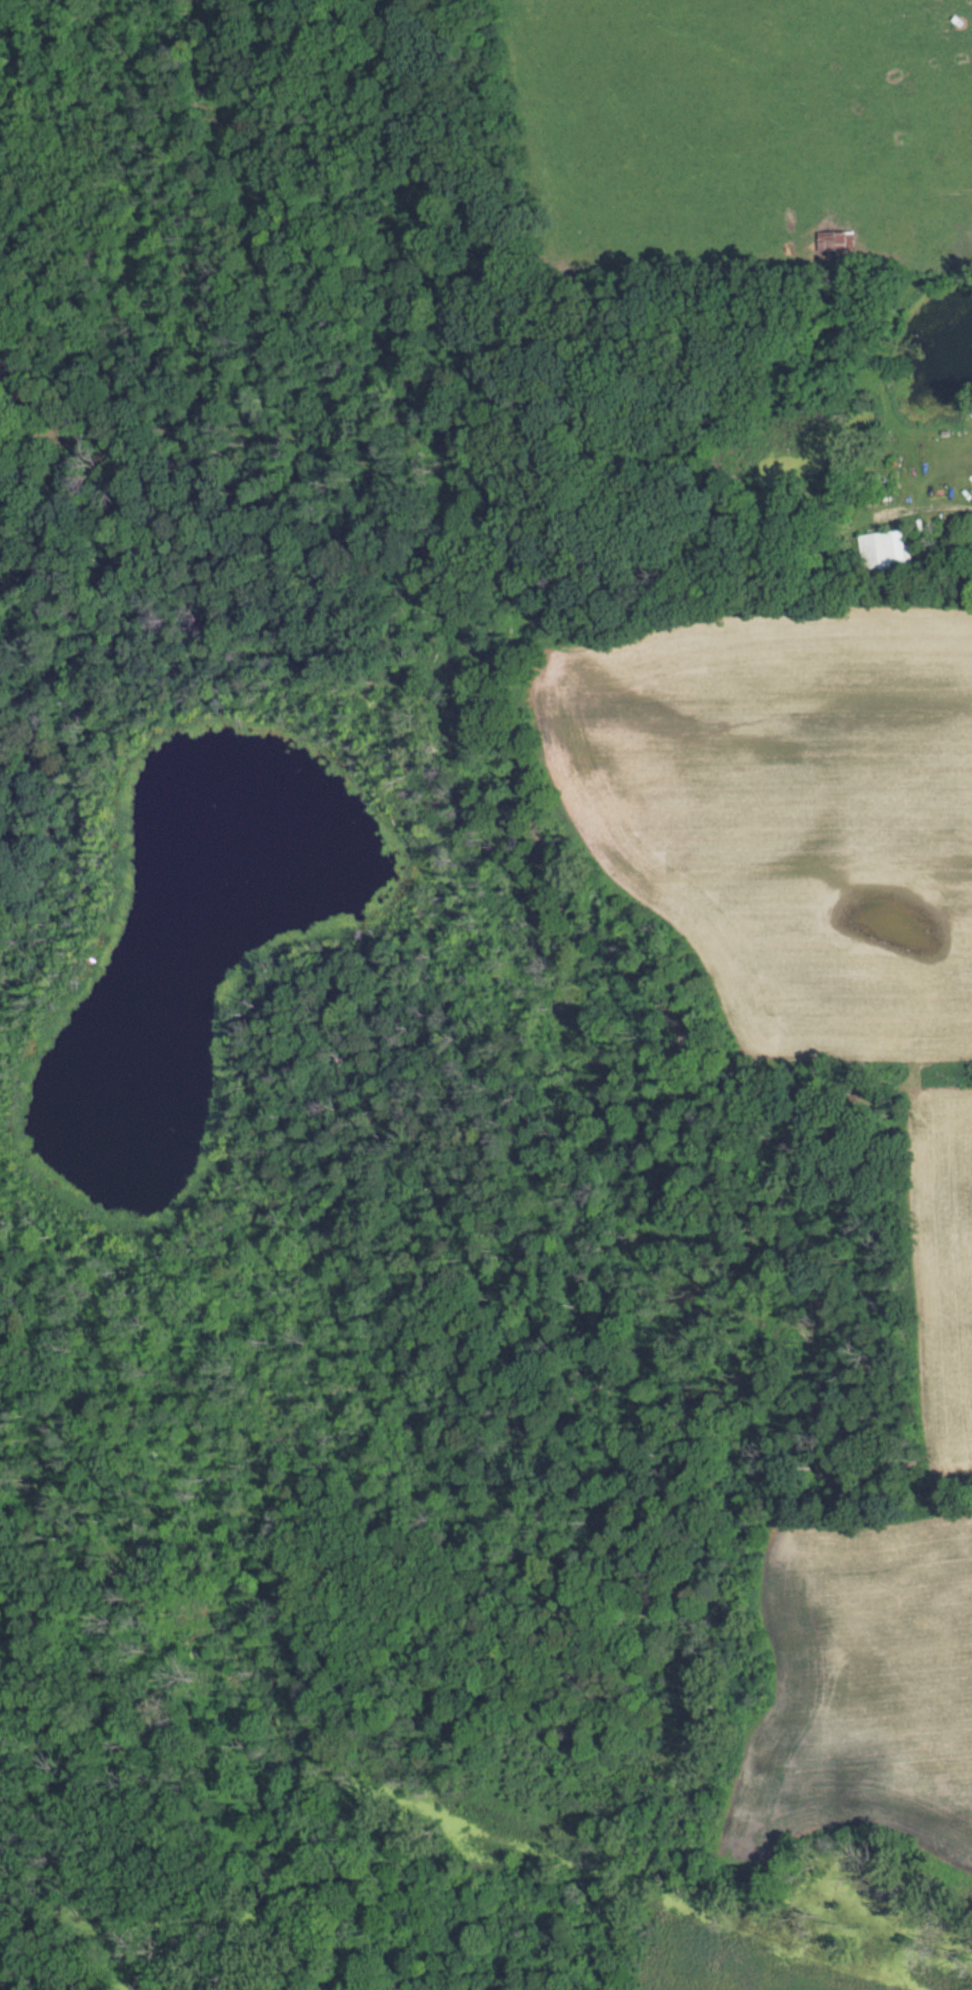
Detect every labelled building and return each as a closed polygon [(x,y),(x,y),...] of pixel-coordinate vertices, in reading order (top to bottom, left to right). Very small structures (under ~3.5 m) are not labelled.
[(908,563),(902,529),(860,536),(866,570),(908,563)]
